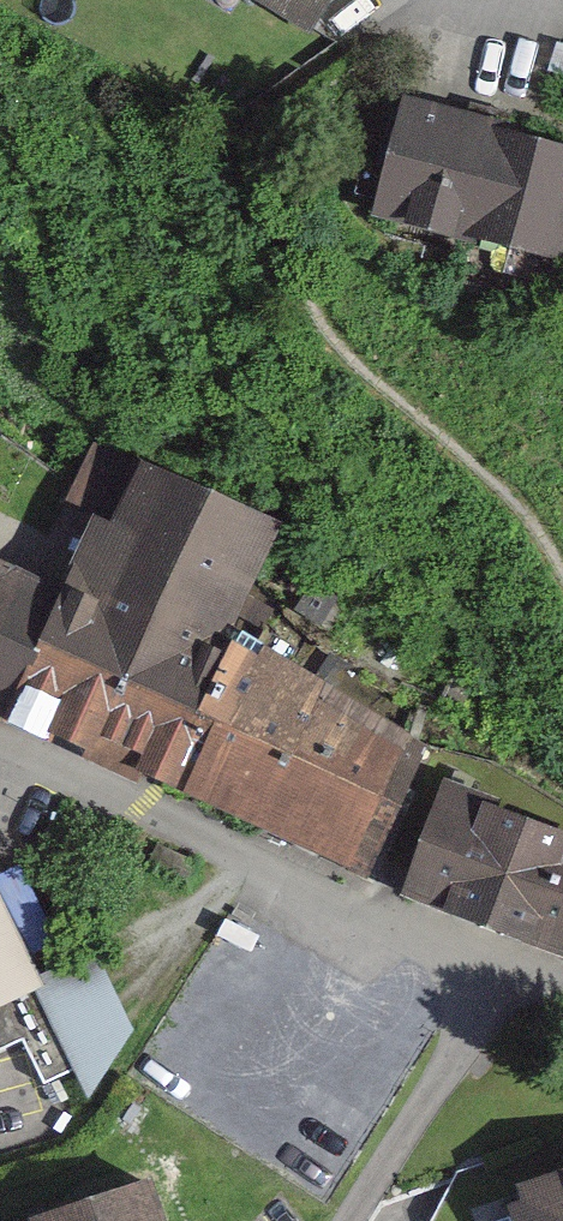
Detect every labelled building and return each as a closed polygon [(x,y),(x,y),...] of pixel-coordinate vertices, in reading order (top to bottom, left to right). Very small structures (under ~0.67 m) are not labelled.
[(309,36),(331,0),(249,0),(309,36)] [(407,105),(374,225),(507,262),(562,270),(562,155),(541,149),(407,105)] [(282,528),(139,470),(110,526),(93,521),(65,591),(4,724),(178,799),(231,651),(282,528)] [(0,555),(0,722),(4,724),(65,591),(0,555)] [(261,837),(328,695),(262,655),(257,666),(231,651),(178,799),(261,837)] [(426,754),(328,695),(261,837),(366,884),(426,754)] [(447,789),(404,897),(562,960),(562,835),(447,789)] [(23,1056),(40,1048),(60,1090),(89,1076),(113,1096),(161,1038),(115,941),(67,964),(0,823),(0,1067),(23,1056)] [(73,1220),(208,1220),(197,1184),(73,1220)] [(532,1200),(540,1220),(562,1220),(562,1191),(532,1200)]
